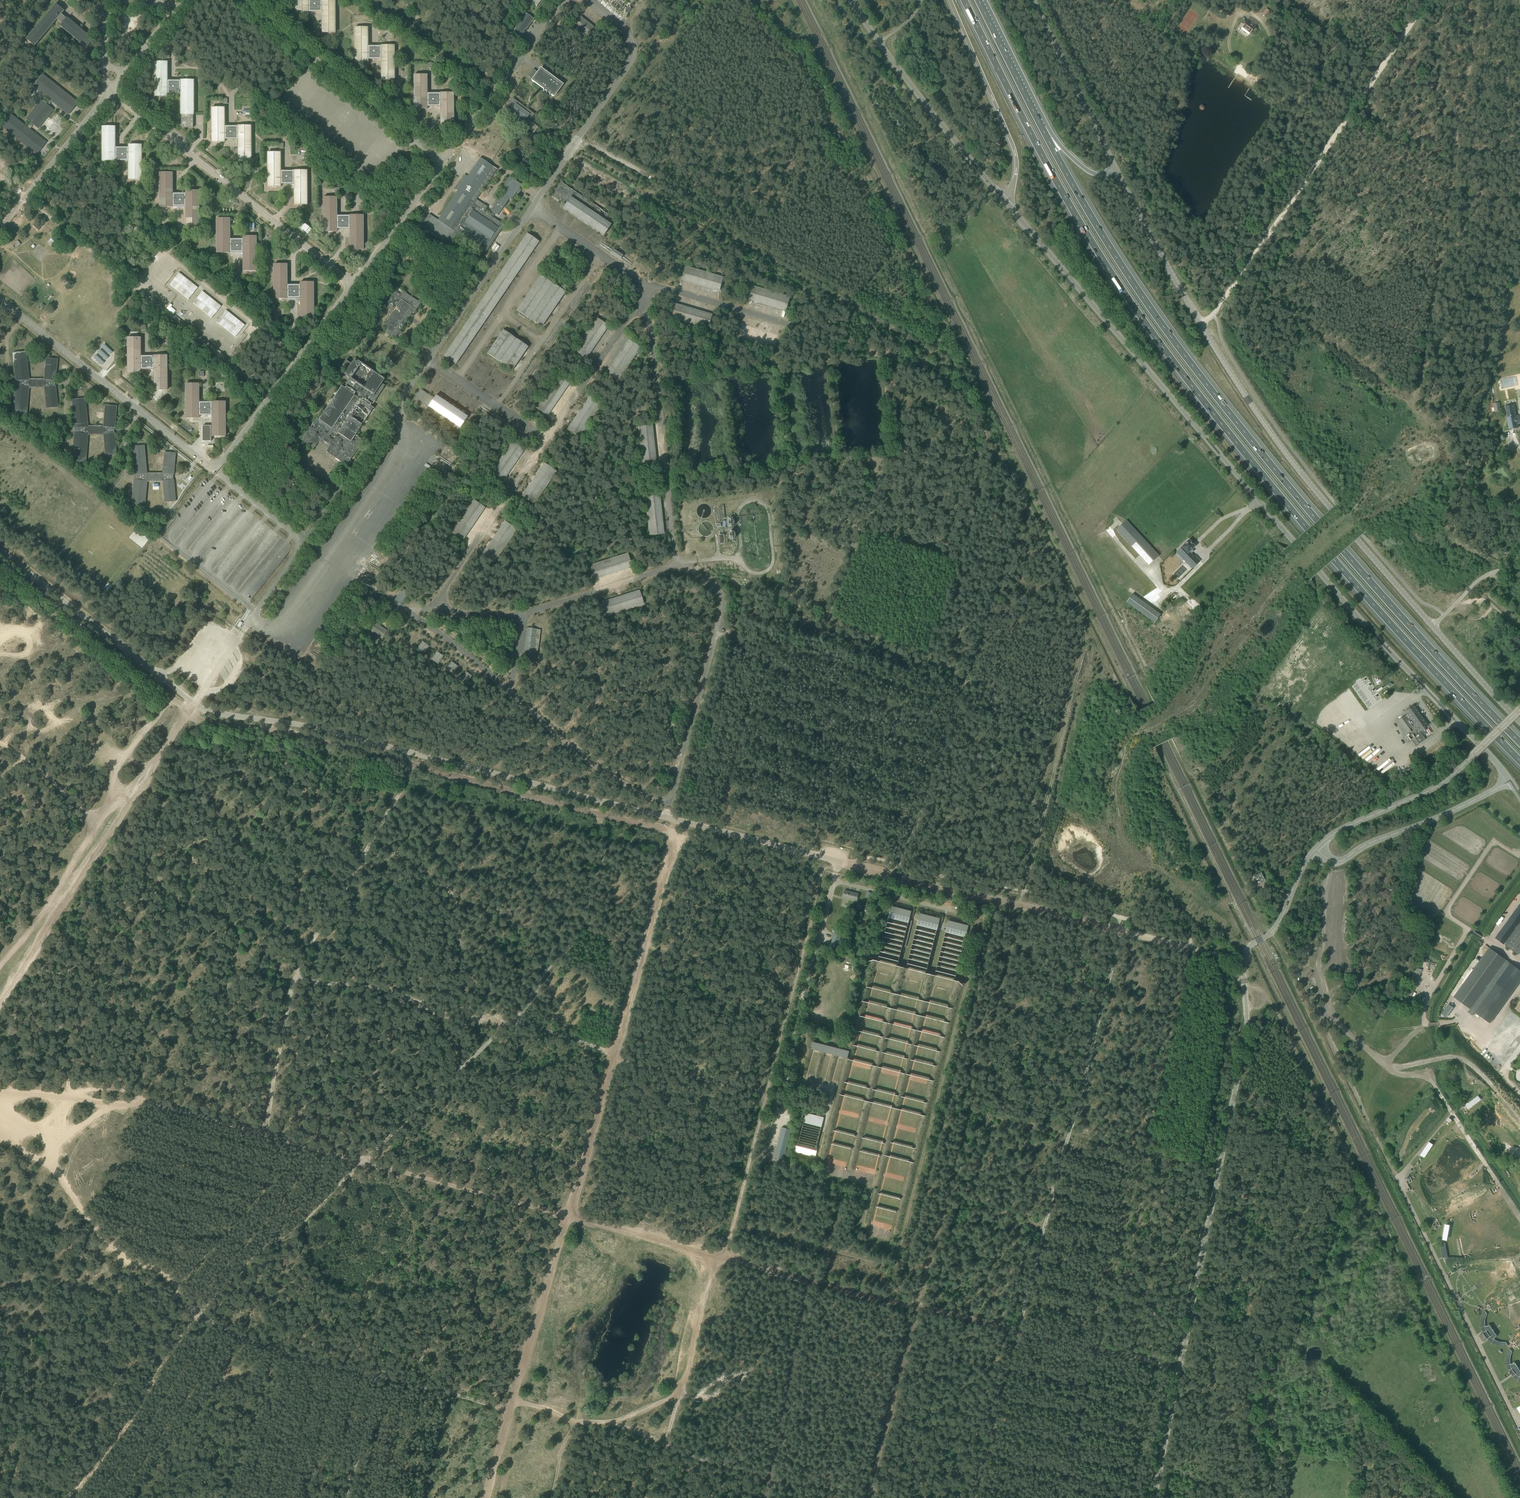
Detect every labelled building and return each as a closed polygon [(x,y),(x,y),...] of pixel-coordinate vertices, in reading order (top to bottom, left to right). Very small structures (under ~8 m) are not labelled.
[(335,33),(335,0),(295,0),(295,15),(309,15),(309,12),(322,12),(322,33),(335,33)] [(624,18),(631,9),(620,0),(602,0),(624,18)] [(56,4),(26,39),(34,46),(57,19),(62,24),(60,26),(87,48),(91,43),(94,40),(67,18),(66,19),(61,14),(64,11),(56,4)] [(1262,14),(1265,17),(1270,11),(1267,8),(1262,14)] [(520,37),(533,19),(526,14),(513,32),(520,37)] [(570,24),(586,37),(594,27),(578,15),(578,14),(570,24)] [(1244,25),(1242,27),(1243,28),(1250,33),(1252,31),(1258,22),(1250,16),(1244,25)] [(355,62),(368,62),(368,59),(381,59),(381,80),(394,80),(394,46),(381,46),(368,46),(368,28),(354,28),(355,62)] [(1335,42),(1328,53),(1331,55),(1338,45),(1335,42)] [(194,114),(194,80),(180,80),(167,80),(167,62),(154,62),(154,96),(167,96),(167,94),(180,94),(180,114),(181,114),(181,127),(193,127),(193,114),(194,114)] [(552,96),(562,83),(542,69),(539,73),(533,69),(528,76),(534,80),(533,81),(552,96)] [(52,101),(69,114),(78,102),(43,74),(33,86),(50,99),(46,104),(41,100),(26,119),(31,123),(27,128),(11,114),(1,126),(37,154),(46,142),(30,129),(33,125),(38,128),(53,110),(48,106),(52,101)] [(440,127),(454,127),(453,93),(440,93),(427,93),(427,75),(414,75),(414,109),(427,109),(427,106),(440,106),(440,127)] [(507,115),(521,126),(524,128),(525,127),(534,133),(538,127),(529,121),(534,114),(531,112),(519,103),(517,101),(512,98),(502,112),(507,115)] [(211,142),(225,142),(225,139),(238,139),(238,160),(251,160),(251,126),(238,126),(225,126),(224,108),(211,108),(211,142)] [(128,161),(128,179),(141,179),(141,145),(128,145),(128,147),(115,147),(115,127),(102,127),(102,161),(115,161),(128,161)] [(307,205),(307,170),(294,170),(294,171),(281,171),(280,152),(267,152),(267,187),(281,187),(281,184),(294,184),(294,205),(307,205)] [(509,199),(511,200),(522,184),(509,176),(501,188),(504,190),(491,210),(493,212),(490,216),(484,211),(487,207),(483,204),(482,205),(479,203),(477,206),(476,206),(475,207),(473,205),(497,169),(480,157),(480,158),(468,176),(465,175),(462,179),(455,189),(458,191),(438,220),(429,214),(420,227),(446,244),(449,239),(451,240),(451,241),(452,242),(456,235),(481,252),(481,253),(483,250),(486,252),(485,251),(492,241),(490,239),(494,233),(497,235),(503,225),(504,225),(501,223),(493,217),(495,213),(498,215),(509,199)] [(199,225),(199,191),(186,191),(186,193),(172,193),(172,173),(159,173),(159,207),(172,207),(186,207),(186,225),(199,225)] [(603,236),(615,219),(561,182),(552,196),(565,205),(563,208),(603,236)] [(363,249),(363,215),(350,215),(350,216),(336,216),(336,197),(323,197),(323,231),(337,231),(337,229),(350,229),(350,249),(363,249)] [(216,253),(230,253),(230,252),(243,252),(243,271),(256,271),(256,236),(243,236),(243,239),(230,239),(229,218),(216,218),(216,253)] [(456,364),(539,241),(527,233),(444,356),(456,364)] [(499,253),(503,248),(495,242),(491,248),(499,253)] [(615,248),(612,254),(621,260),(625,255),(615,248)] [(313,316),(313,282),(300,282),(300,285),(287,285),(287,264),(273,264),(274,298),(287,298),(300,298),(300,316),(313,316)] [(721,291),(725,276),(687,266),(683,281),(721,291)] [(179,272),(170,284),(188,299),(198,287),(179,272)] [(540,275),(516,310),(519,312),(518,314),(525,319),(526,317),(542,327),(565,292),(540,275)] [(748,300),(789,311),(793,296),(752,285),(748,300)] [(414,313),(420,303),(397,287),(392,294),(401,300),(383,326),(387,329),(385,332),(386,333),(386,332),(395,338),(396,336),(401,339),(403,335),(399,332),(399,333),(405,323),(412,312),(414,313)] [(202,291),(193,303),(212,318),(221,306),(202,291)] [(678,319),(712,327),(715,313),(677,304),(675,314),(679,315),(678,319)] [(226,310),(217,322),(235,337),(245,325),(226,310)] [(597,359),(614,327),(596,317),(578,352),(591,359),(592,356),(597,359)] [(778,347),(782,334),(743,322),(741,329),(747,331),(745,336),(778,347)] [(503,330),(487,353),(512,370),(528,347),(503,330)] [(154,369),(154,390),(167,390),(167,355),(154,355),(154,356),(141,356),(140,337),(127,337),(127,372),(141,372),(141,369),(154,369)] [(104,344),(102,347),(110,355),(113,352),(104,344)] [(100,349),(97,352),(106,360),(108,357),(100,349)] [(56,380),(55,380),(57,359),(46,358),(45,379),(29,379),(26,351),(13,352),(13,353),(16,381),(15,381),(17,381),(17,386),(16,385),(15,386),(16,386),(13,414),(27,416),(26,416),(29,388),(45,388),(47,408),(46,408),(58,407),(57,407),(55,386),(56,386),(55,385),(55,386),(55,380),(56,381),(56,380)] [(96,355),(93,357),(101,365),(104,363),(96,355)] [(363,440),(361,439),(355,435),(355,434),(373,408),(374,408),(371,406),(375,400),(385,385),(382,383),(385,379),(384,379),(381,377),(380,377),(377,375),(378,375),(377,374),(377,375),(374,373),(374,372),(371,370),(367,368),(368,368),(367,368),(364,366),(364,365),(364,366),(361,363),(358,361),(357,361),(354,359),(355,358),(354,358),(344,374),(347,376),(350,378),(348,382),(344,387),(341,385),(342,386),(319,419),(318,419),(317,418),(301,440),(314,448),(320,439),(323,441),(325,438),(327,440),(328,438),(333,441),(325,451),(326,451),(346,465),(357,450),(356,450),(358,447),(359,447),(363,440)] [(1500,379),(1501,388),(1517,385),(1516,377),(1500,379)] [(212,415),(212,436),(225,436),(225,402),(212,402),(199,402),(199,383),(185,384),(186,418),(199,418),(199,415),(212,415)] [(411,403),(454,432),(453,434),(457,436),(458,435),(462,428),(460,427),(461,425),(463,427),(465,423),(463,422),(467,416),(436,395),(434,397),(421,389),(411,403)] [(150,395),(146,400),(151,404),(149,406),(154,410),(160,403),(150,395)] [(589,397),(569,430),(581,437),(601,404),(589,397)] [(75,432),(75,433),(72,461),(86,462),(85,462),(88,435),(104,435),(106,455),(105,455),(117,454),(115,432),(114,433),(114,428),(115,428),(115,427),(114,427),(116,406),(105,405),(104,426),(88,426),(85,399),(85,398),(72,399),(72,400),(75,428),(76,428),(76,433),(75,432)] [(1505,405),(1510,429),(1518,428),(1517,424),(1519,423),(1519,415),(1517,416),(1514,404),(1505,405)] [(504,420),(494,413),(491,418),(501,425),(504,420)] [(210,427),(202,427),(202,443),(210,443),(210,427)] [(505,481),(514,466),(511,464),(522,446),(513,441),(493,473),(505,481)] [(205,443),(205,449),(201,449),(202,455),(212,455),(211,443),(205,443)] [(174,474),(173,474),(175,453),(164,452),(163,473),(147,473),(144,446),(144,445),(131,446),(131,447),(134,475),(135,475),(135,480),(134,479),(134,480),(131,508),(145,509),(147,482),(163,482),(164,502),(175,501),(173,480),(174,480),(174,479),(173,480),(173,474),(174,475),(174,474)] [(430,482),(421,495),(426,499),(435,485),(430,482)] [(205,485),(198,494),(202,498),(210,489),(205,485)] [(646,496),(649,536),(666,534),(664,509),(658,510),(657,506),(662,505),(661,494),(646,496)] [(467,540),(486,506),(473,499),(460,522),(458,526),(457,526),(453,533),(467,540)] [(728,527),(730,527),(732,527),(734,525),(735,524),(735,522),(734,520),(732,519),(730,518),(729,519),(727,520),(726,522),(726,524),(727,525),(728,527)] [(497,562),(518,528),(506,520),(485,554),(497,562)] [(1116,529),(1148,565),(1159,555),(1126,520),(1116,529)] [(730,539),(732,539),(734,539),(735,538),(736,536),(736,534),(735,532),(734,531),(732,531),(730,531),(728,532),(728,534),(728,536),(728,538),(730,539)] [(743,533),(744,542),(756,541),(755,532),(743,533)] [(727,534),(724,534),(719,535),(720,544),(725,543),(725,541),(728,541),(727,534)] [(1194,555),(1192,556),(1190,554),(1194,551),(1192,549),(1195,546),(1192,543),(1192,542),(1190,540),(1189,541),(1189,540),(1176,552),(1180,557),(1182,555),(1188,560),(1186,562),(1192,569),(1194,567),(1198,563),(1200,561),(1194,555)] [(595,578),(633,568),(629,553),(590,564),(595,578)] [(402,588),(395,599),(401,603),(408,592),(402,588)] [(604,600),(607,613),(646,603),(642,590),(604,600)] [(1154,623),(1160,614),(1131,593),(1125,601),(1135,608),(1135,609),(1154,623)] [(382,638),(387,630),(375,622),(370,630),(382,638)] [(525,651),(538,652),(541,629),(527,627),(525,651)] [(423,641),(417,649),(424,653),(429,646),(423,641)] [(437,651),(431,659),(438,663),(443,656),(437,651)] [(458,666),(451,661),(446,669),(453,674),(458,666)] [(472,676),(465,671),(460,679),(467,684),(472,676)] [(1343,703),(1352,712),(1354,710),(1345,702),(1343,703)] [(1405,715),(1398,720),(1407,734),(1411,740),(1414,738),(1415,738),(1419,744),(1426,739),(1423,736),(1421,732),(1424,730),(1424,731),(1426,730),(1425,729),(1429,726),(1414,705),(1405,711),(1407,714),(1405,716),(1405,715)] [(1414,769),(1406,771),(1408,777),(1415,775),(1414,769)] [(1261,872),(1254,876),(1255,878),(1258,877),(1261,883),(1265,881),(1261,872)] [(845,890),(843,897),(857,901),(858,894),(858,893),(858,895),(855,894),(856,893),(845,890)] [(1519,904),(1495,938),(1504,945),(1519,923),(1519,905),(1519,904)] [(898,961),(909,910),(888,906),(877,957),(898,961)] [(907,964),(927,969),(937,918),(917,913),(907,964)] [(946,921),(935,971),(955,976),(963,937),(965,937),(968,925),(946,921)] [(1505,945),(1519,955),(1519,953),(1519,924),(1505,945)] [(838,948),(842,932),(835,930),(830,947),(838,948)] [(1489,948),(1454,997),(1490,1023),(1519,982),(1519,970),(1489,948)] [(1448,1003),(1440,1014),(1446,1018),(1453,1007),(1448,1003)] [(865,1012),(864,1017),(881,1022),(883,1018),(865,1012)] [(894,1019),(893,1024),(909,1029),(910,1025),(894,1019)] [(922,1027),(921,1032),(940,1037),(942,1032),(922,1027)] [(845,1058),(846,1051),(810,1042),(808,1049),(845,1058)] [(912,1079),(929,1083),(929,1081),(931,1081),(932,1076),(914,1072),(912,1079)] [(1479,1095),(1464,1104),(1467,1109),(1481,1100),(1479,1095)] [(796,1144),(794,1152),(815,1157),(817,1150),(817,1149),(816,1148),(824,1117),(806,1113),(798,1143),(796,1144)] [(783,1160),(791,1129),(782,1127),(774,1157),(783,1160)] [(1422,1158),(1431,1144),(1427,1141),(1418,1155),(1422,1158)] [(830,1147),(826,1162),(846,1167),(848,1161),(844,1160),(846,1152),(844,1152),(845,1148),(830,1145),(829,1147),(830,1147)] [(1499,1294),(1492,1299),(1495,1303),(1502,1298),(1499,1294)] [(1487,1338),(1483,1333),(1479,1336),(1483,1341),(1487,1338)]
